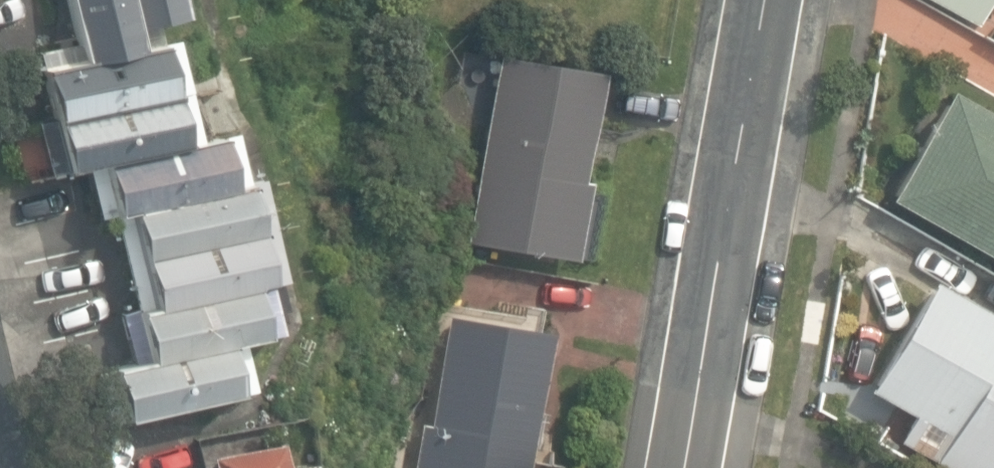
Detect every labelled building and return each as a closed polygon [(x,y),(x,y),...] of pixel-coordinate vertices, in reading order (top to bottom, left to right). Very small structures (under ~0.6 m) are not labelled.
[(125,421),(254,391),(243,341),(280,332),(276,313),(289,309),(258,178),(244,182),(232,133),(178,145),(177,141),(195,137),(172,38),(157,42),(152,23),(178,17),(174,0),(69,0),(83,61),(43,70),(66,170),(103,162),(115,213),(132,210),(154,308),(138,312),(149,361),(113,369),(125,421)] [(977,24),(990,0),(934,0),(977,24)] [(466,242),(575,260),(588,182),(581,181),(599,73),(497,56),(466,242)] [(993,260),(993,119),(947,92),(886,199),(993,260)] [(948,467),(993,467),(993,318),(932,283),(871,390),(948,434),(933,460),(948,467)] [(550,332),(448,316),(430,426),(423,424),(415,467),(527,467),(550,332)] [(279,444),(215,457),(217,467),(284,467),(279,444)]
